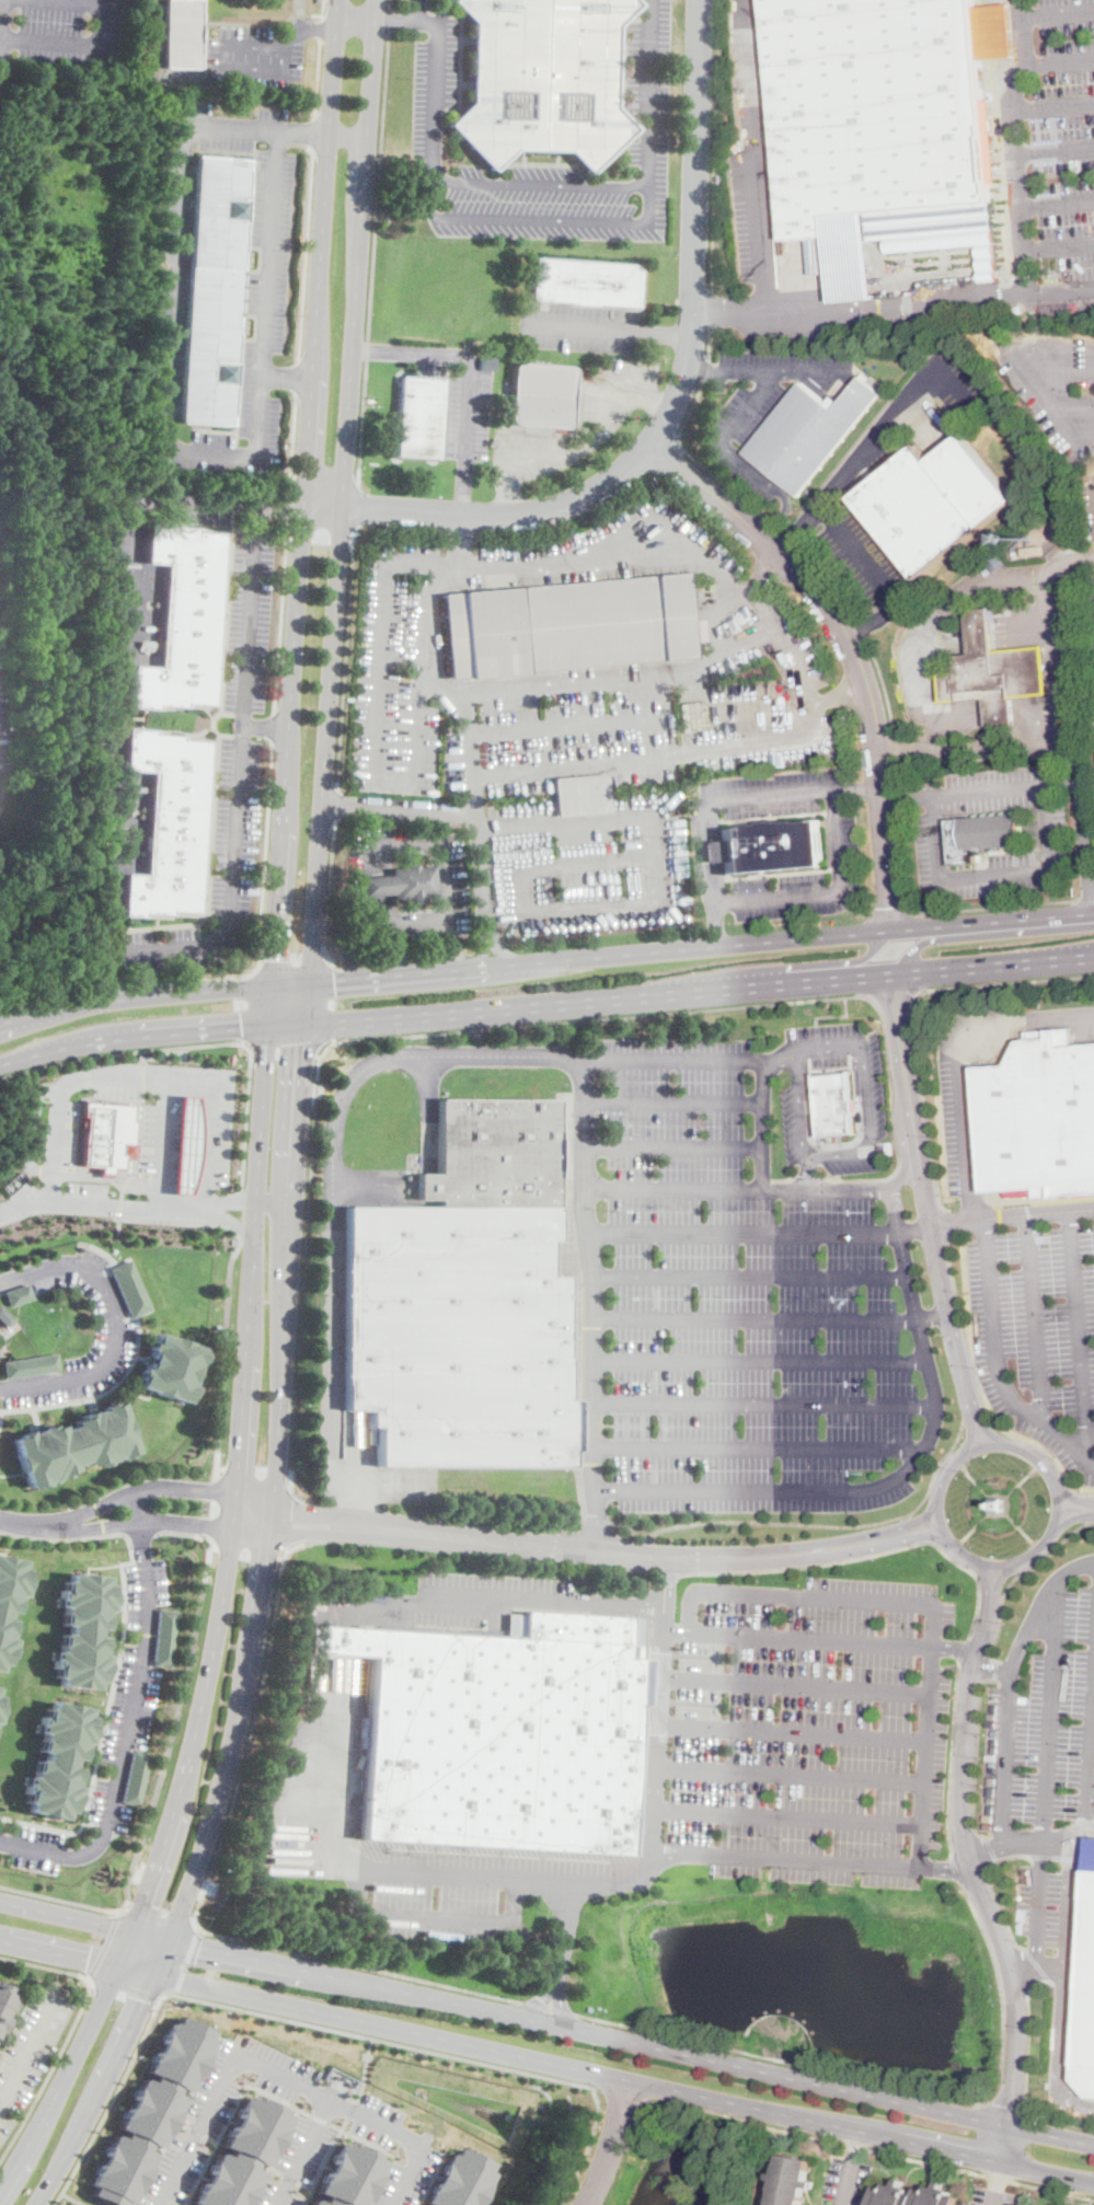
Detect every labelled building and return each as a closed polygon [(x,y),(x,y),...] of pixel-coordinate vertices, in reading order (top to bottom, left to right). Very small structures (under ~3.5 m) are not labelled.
[(164,69),(165,0),(200,0),(199,68),(199,70),(164,69)] [(473,22),(452,0),(632,0),(636,4),(614,25),(613,107),(634,129),(589,172),(567,150),(515,148),(493,170),(449,124),(471,103),(473,22)] [(784,241),(763,0),(975,0),(976,7),(1010,3),(1015,57),(980,60),(1000,281),(982,284),(979,246),(888,254),(887,240),(872,241),(876,300),(833,303),(828,238),(784,241)] [(230,406),(229,426),(179,422),(196,154),(247,158),(230,406)] [(641,266),(638,308),(532,301),(532,297),(534,258),(641,266)] [(518,363),(568,367),(573,369),(575,372),(572,423),(569,426),(566,428),(515,424),(511,422),(510,417),(514,366),(516,365),(518,363)] [(446,379),(440,459),(395,457),(401,377),(446,379)] [(880,394),(799,497),(744,453),(799,382),(826,403),(831,396),(840,403),(861,378),(880,394)] [(963,435),(1016,500),(918,580),(852,499),(918,446),(931,461),(963,435)] [(215,661),(214,674),(212,705),(185,704),(185,707),(158,705),(157,709),(130,708),(133,667),(161,669),(168,564),(147,563),(149,521),(170,523),(170,527),(197,529),(197,533),(223,534),(215,661)] [(1043,555),(1023,557),(1022,549),(1043,546),(1043,555)] [(687,574),(688,585),(694,585),(695,599),(690,599),(693,643),(698,643),(699,656),(694,657),(694,658),(527,672),(527,676),(470,680),(470,679),(450,681),(442,594),(687,574)] [(990,609),(994,651),(1045,646),(1049,695),(1012,699),(1014,725),(988,727),(987,720),(986,721),(983,705),(986,705),(984,699),(943,704),(940,674),(957,672),(956,656),(971,655),(967,611),(990,609)] [(203,869),(201,890),(200,913),(171,911),(171,914),(143,913),(143,916),(123,915),(125,875),(147,876),(152,772),(126,770),(128,729),(156,730),(156,735),(183,737),(183,741),(209,742),(203,869)] [(609,811),(557,817),(553,780),(604,774),(609,811)] [(1022,839),(1023,845),(1005,846),(1005,851),(986,853),(986,855),(980,856),(980,863),(951,866),(948,843),(945,843),(945,839),(948,838),(946,820),(1020,813),(1022,839)] [(819,820),(824,866),(723,875),(722,862),(707,863),(704,862),(704,861),(703,845),(706,842),(722,841),(721,829),(819,820)] [(417,861),(417,867),(433,866),(435,897),(425,898),(425,902),(405,904),(404,900),(393,901),(393,894),(362,897),(361,878),(391,876),(390,869),(406,868),(406,862),(417,861)] [(1061,1047),(1093,1044),(1093,1195),(1037,1200),(1037,1197),(1009,1199),(1009,1191),(986,1192),(975,1067),(1009,1065),(1020,1041),(1027,1040),(1026,1032),(1048,1031),(1048,1030),(1069,1029),(1070,1042),(1061,1042),(1061,1047)] [(852,1066),(854,1094),(856,1094),(857,1107),(854,1107),(856,1131),(821,1135),(817,1070),(852,1066)] [(180,1095),(198,1096),(201,1122),(200,1143),(199,1161),(195,1181),(191,1193),(173,1192),(180,1095)] [(438,1097),(556,1098),(555,1207),(438,1207),(438,1199),(416,1199),(417,1171),(436,1173),(438,1097)] [(82,1100),(131,1104),(130,1121),(134,1121),(131,1158),(122,1157),(122,1167),(111,1166),(111,1173),(100,1171),(100,1165),(81,1164),(84,1115),(81,1115),(82,1100)] [(438,1207),(555,1207),(558,1207),(557,1242),(551,1242),(550,1277),(567,1277),(566,1359),(568,1359),(568,1400),(577,1400),(577,1452),(574,1452),(573,1468),(378,1467),(378,1427),(369,1427),(369,1410),(346,1410),(346,1205),(438,1207)] [(129,1259),(152,1308),(131,1317),(112,1273),(110,1268),(129,1259)] [(7,1306),(2,1291),(26,1282),(31,1297),(7,1306)] [(2,1327),(0,1325),(0,1309),(10,1318),(2,1327)] [(156,1331),(191,1342),(189,1343),(205,1349),(203,1355),(205,1357),(203,1365),(198,1364),(195,1373),(198,1374),(196,1381),(193,1379),(191,1385),(195,1386),(192,1396),(189,1395),(187,1401),(172,1396),(172,1398),(138,1386),(141,1375),(139,1375),(141,1367),(145,1369),(147,1361),(145,1361),(147,1354),(149,1355),(151,1349),(148,1348),(151,1338),(153,1339),(156,1331)] [(2,1378),(0,1361),(56,1352),(58,1370),(2,1378)] [(114,1401),(115,1404),(120,1401),(126,1417),(127,1417),(134,1435),(133,1436),(137,1451),(130,1453),(131,1455),(120,1458),(119,1455),(114,1456),(114,1458),(112,1459),(113,1463),(106,1465),(105,1463),(97,1465),(97,1462),(89,1465),(87,1459),(74,1464),(76,1469),(68,1471),(68,1474),(60,1476),(62,1480),(53,1484),(51,1478),(46,1480),(47,1484),(36,1488),(35,1485),(28,1487),(23,1473),(22,1473),(15,1454),(18,1453),(12,1438),(21,1435),(20,1433),(28,1430),(30,1433),(35,1432),(35,1430),(41,1429),(41,1427),(51,1423),(51,1425),(60,1422),(62,1429),(74,1425),(73,1419),(83,1416),(82,1413),(92,1410),(93,1410),(99,1409),(99,1410),(104,1408),(103,1405),(114,1401)] [(1004,1498),(1003,1511),(990,1511),(990,1497),(1004,1498)] [(1,1671),(0,1670),(0,1555),(24,1560),(23,1568),(27,1569),(26,1578),(30,1579),(27,1588),(31,1588),(28,1594),(20,1592),(19,1598),(20,1598),(16,1612),(9,1609),(7,1618),(14,1620),(11,1633),(10,1633),(9,1638),(19,1640),(16,1648),(13,1647),(11,1658),(8,1658),(7,1664),(2,1663),(1,1671)] [(106,1575),(106,1583),(112,1583),(111,1592),(114,1593),(113,1602),(116,1602),(115,1613),(106,1612),(105,1628),(97,1627),(96,1636),(105,1637),(103,1654),(107,1654),(106,1672),(103,1672),(102,1681),(97,1681),(96,1688),(60,1685),(60,1677),(56,1677),(56,1667),(53,1667),(54,1655),(55,1656),(56,1650),(60,1650),(61,1647),(60,1647),(61,1632),(69,1633),(70,1625),(62,1625),(65,1606),(60,1606),(60,1600),(59,1600),(60,1590),(64,1590),(65,1580),(70,1580),(70,1572),(106,1575)] [(176,1609),(172,1666),(154,1665),(160,1608),(176,1609)] [(525,1611),(631,1617),(644,1618),(642,1660),(646,1660),(645,1682),(642,1681),(638,1735),(637,1735),(630,1857),(359,1839),(371,1656),(306,1652),(308,1626),(506,1639),(508,1615),(525,1616),(525,1611)] [(89,1708),(88,1716),(93,1717),(91,1727),(94,1727),(93,1734),(95,1734),(93,1743),(84,1742),(83,1746),(84,1746),(81,1759),(73,1758),(71,1766),(79,1768),(77,1781),(76,1781),(74,1786),(83,1788),(81,1797),(79,1796),(77,1803),(73,1802),(71,1812),(67,1811),(65,1819),(28,1812),(31,1803),(25,1802),(27,1793),(24,1792),(26,1781),(27,1781),(30,1776),(34,1777),(35,1771),(34,1771),(37,1758),(44,1759),(46,1752),(39,1751),(43,1733),(38,1733),(42,1715),(45,1716),(46,1707),(51,1708),(54,1700),(89,1708)] [(1090,1837),(1093,1837),(1093,2096),(1091,2096),(1074,2077),(1089,1861),(1090,1837)] [(3,2033),(0,2032),(0,1983),(13,1989),(11,1995),(18,1998),(13,2008),(12,2011),(10,2010),(7,2018),(10,2019),(3,2033)] [(115,2204),(126,2204),(128,2202),(133,2204),(158,2154),(149,2149),(152,2143),(161,2147),(186,2097),(176,2092),(179,2088),(187,2093),(212,2042),(208,2040),(211,2032),(180,2016),(175,2024),(171,2021),(147,2071),(156,2076),(153,2080),(145,2077),(120,2126),(129,2131),(126,2137),(117,2133),(92,2183),(96,2185),(92,2193),(115,2204)] [(263,2172),(254,2167),(257,2160),(266,2166),(291,2115),(281,2111),(285,2106),(261,2096),(260,2100),(250,2096),(226,2145),(234,2149),(231,2156),(221,2151),(197,2202),(206,2204),(246,2204),(263,2172)] [(382,2161),(361,2204),(310,2204),(314,2197),(323,2202),(326,2195),(316,2191),(342,2141),(350,2145),(353,2140),(376,2152),(375,2157),(382,2161)] [(492,2172),(475,2204),(430,2204),(425,2202),(430,2191),(450,2152),(454,2155),(459,2146),(491,2162),(487,2170),(492,2172)] [(804,2197),(802,2204),(771,2204),(774,2191),(773,2191),(775,2180),(770,2179),(772,2173),(776,2174),(780,2164),(782,2155),(811,2161),(809,2170),(810,2170),(808,2181),(814,2182),(813,2187),(807,2186),(805,2197),(804,2197)] [(960,2195),(958,2204),(875,2204),(879,2186),(887,2187),(888,2184),(897,2185),(898,2179),(905,2181),(903,2186),(911,2189),(910,2193),(918,2194),(920,2187),(929,2190),(930,2186),(937,2187),(938,2181),(945,2182),(944,2189),(952,2191),(952,2194),(960,2195)]
